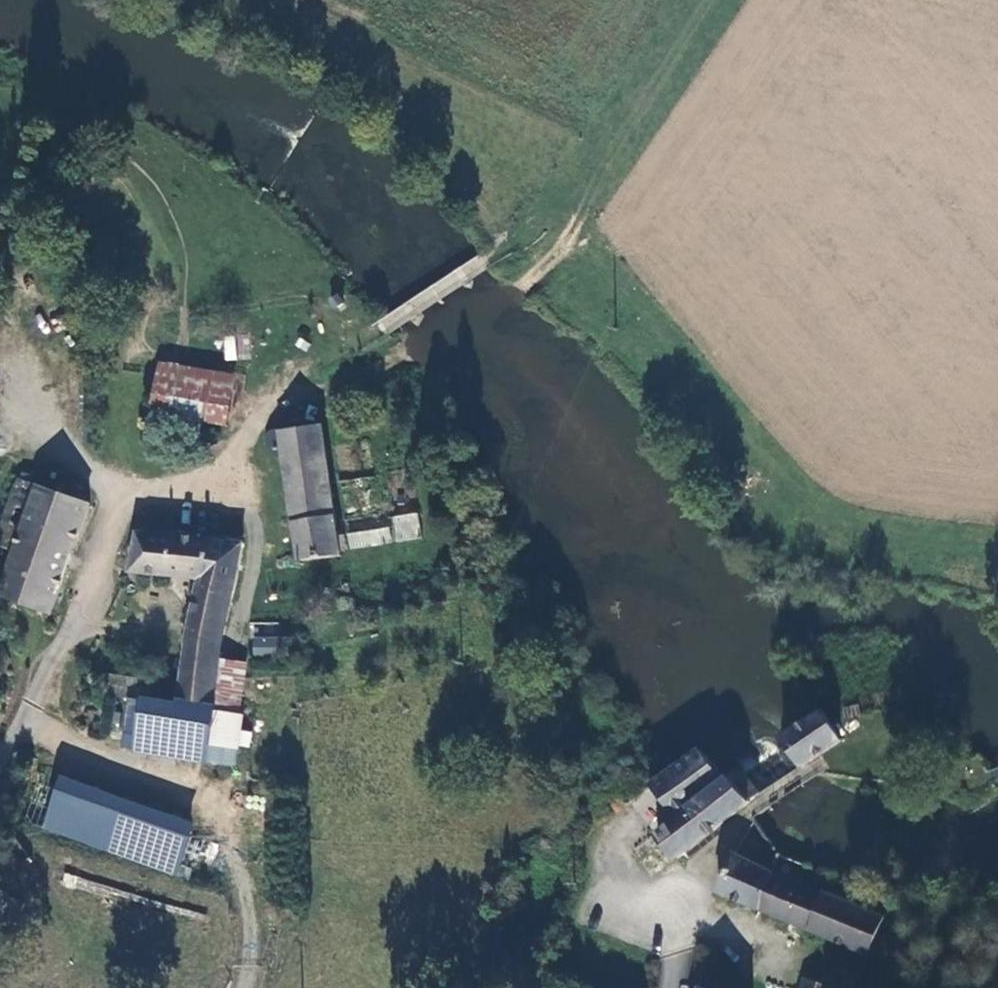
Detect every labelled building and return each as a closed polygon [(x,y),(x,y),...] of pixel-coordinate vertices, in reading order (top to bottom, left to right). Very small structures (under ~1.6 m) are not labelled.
[(337,295),(332,299),(340,312),(346,308),(337,295)] [(229,386),(154,376),(150,401),(225,412),(229,386)] [(298,558),(338,552),(321,423),(280,430),(280,427),(268,429),(263,434),(264,443),(267,449),(282,447),(298,558)] [(49,611),(85,501),(15,478),(1,518),(23,525),(1,594),(49,611)] [(392,515),(393,541),(420,540),(419,513),(392,515)] [(389,526),(347,534),(350,550),(392,542),(389,526)] [(242,543),(136,532),(128,569),(196,579),(185,633),(175,697),(143,694),(144,679),(106,674),(103,693),(141,699),(137,732),(208,743),(216,701),(213,701),(213,697),(219,659),(238,580),(242,543)] [(280,658),(284,640),(255,634),(251,652),(280,658)] [(244,663),(219,659),(213,697),(238,701),(244,663)] [(763,749),(783,780),(822,755),(802,724),(797,727),(763,749)] [(674,870),(758,803),(736,775),(724,785),(698,752),(658,784),(648,792),(676,828),(654,845),(674,870)] [(35,772),(23,803),(92,827),(104,794),(35,772)] [(773,872),(737,857),(720,892),(759,909),(773,872)] [(880,918),(773,872),(759,909),(866,956),(880,918)] [(802,980),(800,987),(831,987),(802,980)]
